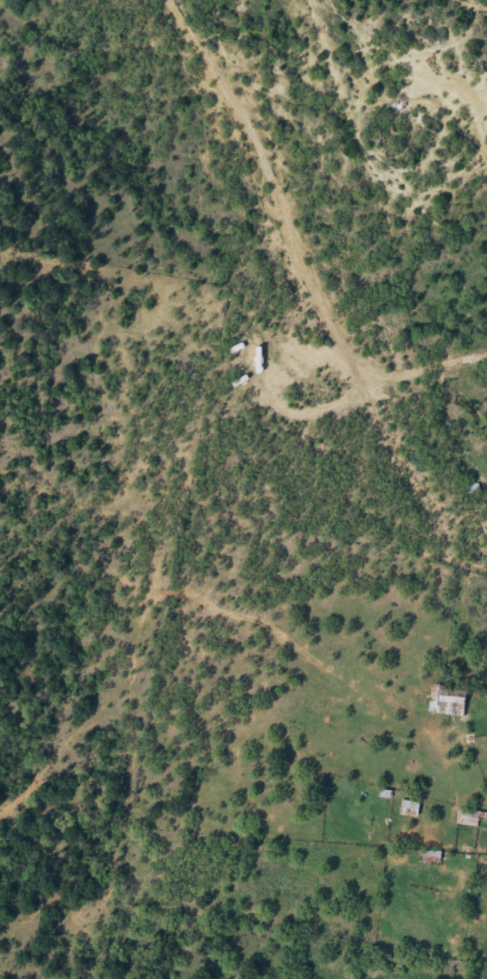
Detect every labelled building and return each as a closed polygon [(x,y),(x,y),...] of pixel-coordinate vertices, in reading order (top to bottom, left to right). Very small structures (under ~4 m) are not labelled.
[(465,720),(469,692),(433,687),(429,715),(465,720)] [(418,819),(421,806),(404,803),(401,816),(418,819)] [(483,815),(461,811),(458,826),(480,830),(483,815)]
